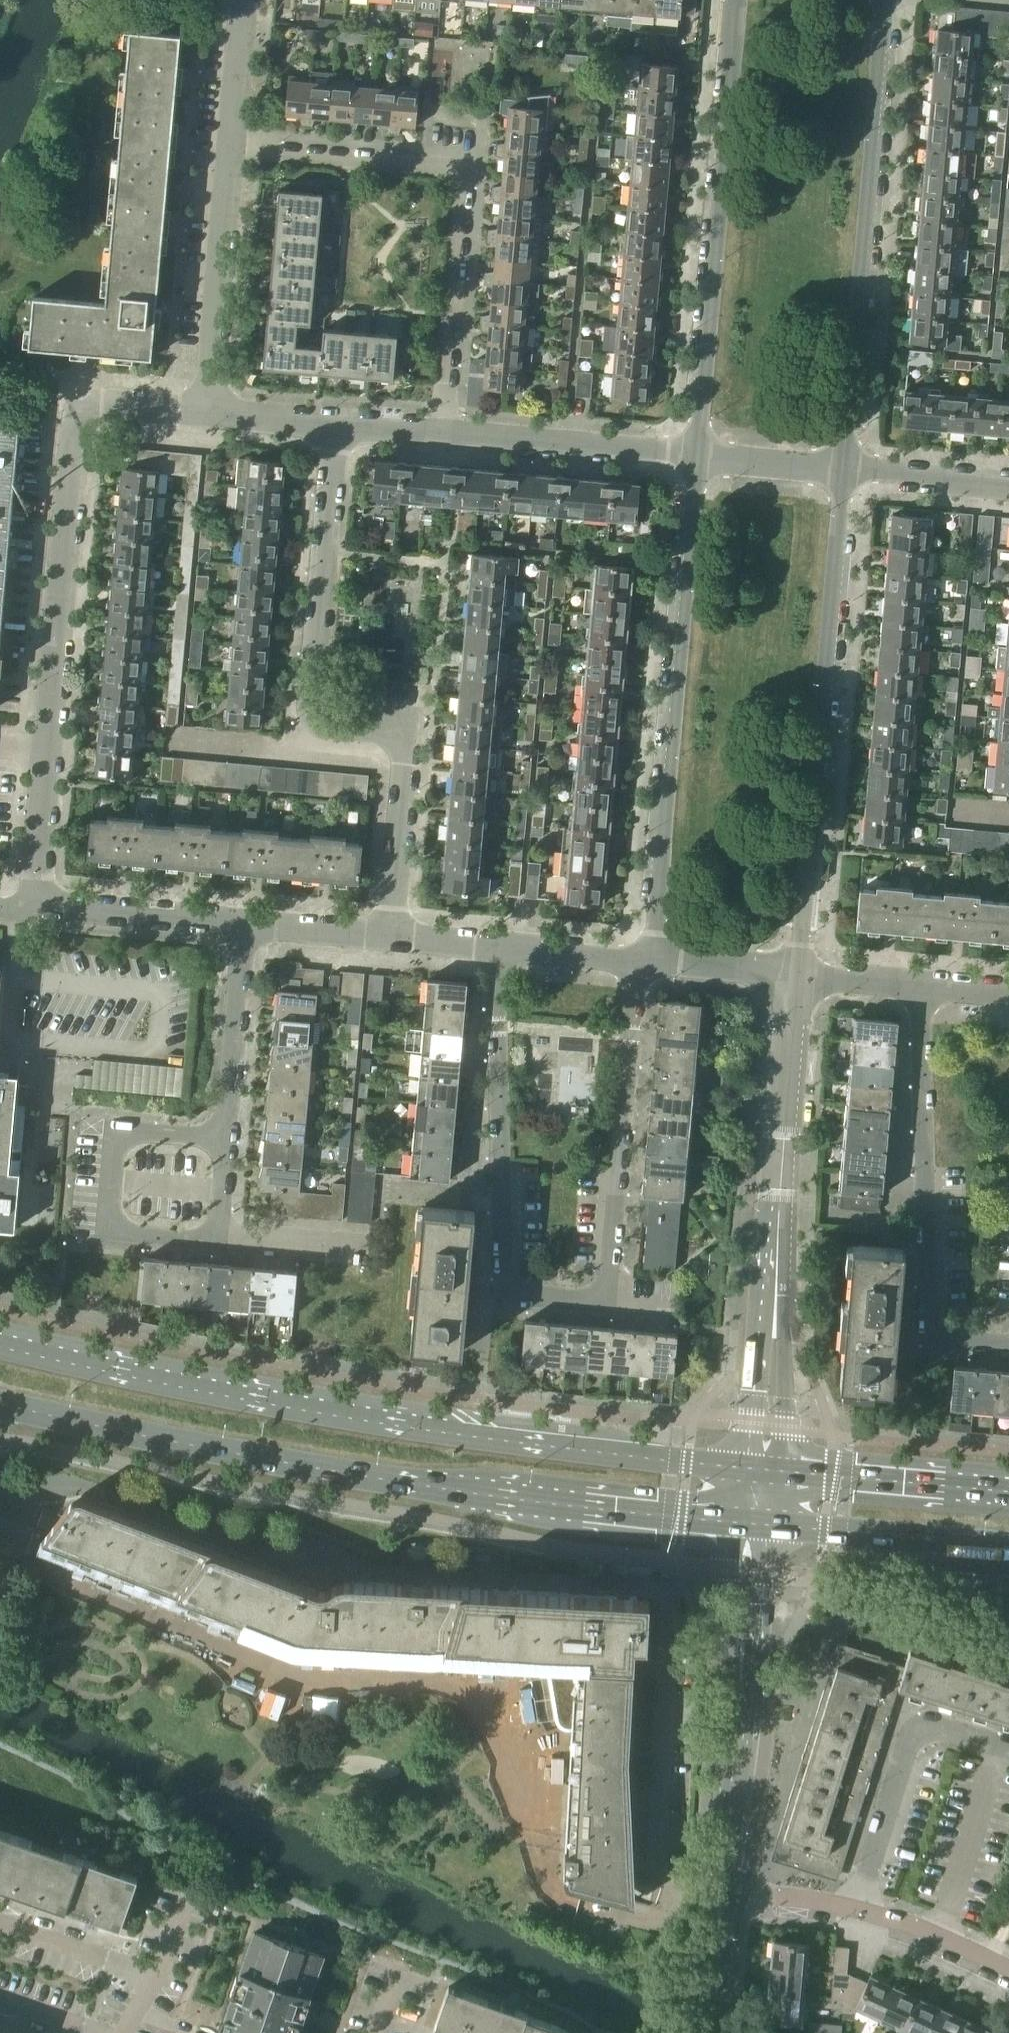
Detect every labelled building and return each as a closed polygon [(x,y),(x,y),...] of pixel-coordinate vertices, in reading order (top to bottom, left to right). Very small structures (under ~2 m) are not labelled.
[(415,10),(416,0),(392,0),(392,8),(415,10)] [(415,10),(439,13),(440,0),(416,0),(415,10)] [(535,21),(537,0),(513,0),(512,6),(536,9),(535,21)] [(559,23),(561,0),(537,0),(535,21),(559,23)] [(559,23),(560,11),(584,13),(585,0),(561,0),(559,23)] [(584,13),(608,15),(609,0),(585,0),(584,13)] [(608,15),(631,17),(633,0),(609,0),(608,15)] [(630,30),(654,33),(657,0),(633,0),(631,17),(630,30)] [(654,33),(677,35),(679,16),(680,16),(680,13),(694,14),(695,0),(657,0),(654,33)] [(935,29),(934,42),(936,43),(936,53),(977,57),(978,54),(972,53),(974,33),(974,32),(966,31),(954,30),(956,7),(944,5),(944,6),(942,29),(938,28),(938,30),(935,29)] [(968,8),(956,7),(954,30),(966,31),(968,8)] [(974,32),(974,33),(978,33),(980,9),(968,8),(966,31),(974,32)] [(355,9),(354,17),(362,18),(363,10),(355,9)] [(980,9),(978,33),(990,34),(992,10),(980,9)] [(992,10),(990,34),(1002,35),(1004,11),(992,10)] [(319,26),(342,29),(343,21),(320,19),(319,26)] [(355,26),(359,29),(363,27),(364,22),(360,19),(355,21),(355,26)] [(375,29),(388,30),(389,22),(375,21),(375,29)] [(413,34),(432,36),(433,23),(414,22),(413,34)] [(508,25),(497,25),(497,34),(507,35),(508,25)] [(302,36),(314,38),(315,29),(303,28),(302,36)] [(315,29),(314,38),(327,39),(328,30),(315,29)] [(126,64),(122,110),(172,115),(174,90),(177,67),(179,34),(129,30),(126,64)] [(338,31),(337,40),(357,42),(358,33),(338,31)] [(358,33),(357,42),(370,43),(371,35),(358,33)] [(388,45),(401,46),(402,37),(389,36),(388,45)] [(402,37),(401,46),(413,47),(414,39),(402,37)] [(602,51),(601,64),(601,65),(626,68),(627,53),(602,51)] [(565,63),(581,64),(582,55),(566,53),(565,63)] [(934,67),(933,77),(975,81),(976,78),(970,78),(972,57),(977,57),(936,53),(933,53),(932,66),(934,67)] [(642,63),(640,87),(675,90),(677,66),(642,63)] [(311,78),(306,126),(313,126),(313,125),(312,125),(315,117),(329,119),(332,84),(332,80),(333,72),(311,70),(311,78)] [(301,125),(306,126),(311,78),(289,76),(285,114),(300,116),(301,124),(301,125)] [(932,90),(931,101),(973,105),(974,102),(967,102),(969,81),(975,82),(975,81),(933,77),(931,77),(930,90),(932,90)] [(344,129),(350,130),(354,86),(353,86),(354,82),(332,80),(332,84),(329,119),(343,120),(344,128),(344,129)] [(1008,99),(1008,93),(1008,84),(1001,83),(999,98),(1008,99)] [(387,133),(392,133),(397,85),(396,85),(396,90),(375,88),(372,122),(386,124),(387,132),(387,133)] [(397,85),(392,133),(399,134),(399,133),(398,133),(401,125),(416,126),(419,87),(397,85)] [(358,121),(372,122),(375,88),(354,86),(350,130),(356,130),(356,129),(355,129),(358,121)] [(640,87),(637,111),(673,114),(675,90),(640,87)] [(508,114),(507,130),(546,133),(549,95),(551,95),(550,94),(527,96),(527,100),(500,98),(499,113),(500,113),(500,112),(508,114)] [(602,100),(601,109),(614,110),(615,101),(602,100)] [(926,124),(926,125),(971,129),(971,126),(965,126),(967,105),(973,106),(973,105),(931,101),(928,100),(927,114),(930,114),(929,125),(926,124)] [(997,122),(1006,123),(1008,108),(999,107),(997,122)] [(614,110),(601,109),(601,117),(613,118),(614,110)] [(117,159),(114,191),(165,196),(172,115),(122,110),(117,159)] [(637,111),(635,135),(671,138),(673,114),(637,111)] [(928,139),(927,149),(969,153),(969,150),(963,150),(965,129),(971,130),(971,129),(926,125),(925,138),(928,139)] [(496,150),(540,153),(547,154),(549,133),(546,133),(507,130),(506,143),(497,144),(498,143),(496,143),(496,150)] [(995,146),(994,155),(1003,156),(1004,147),(1005,132),(996,131),(995,146)] [(635,135),(633,159),(669,162),(670,148),(671,138),(635,135)] [(580,136),(578,156),(587,157),(588,136),(580,136)] [(598,148),(597,157),(610,158),(611,149),(598,148)] [(926,163),(925,173),(967,177),(967,174),(961,173),(963,153),(969,154),(969,153),(927,149),(924,149),(923,162),(926,163)] [(504,158),(503,172),(538,175),(540,153),(496,150),(495,156),(496,156),(497,155),(504,158)] [(1003,156),(994,155),(993,171),(1002,171),(1003,156)] [(587,157),(578,156),(577,169),(585,170),(587,157)] [(610,158),(597,157),(596,165),(609,166),(610,158)] [(633,159),(631,183),(667,186),(669,162),(633,159)] [(493,186),(492,192),(536,196),(538,175),(503,172),(502,186),(494,187),(494,186),(493,186)] [(923,186),(922,197),(964,201),(964,198),(958,197),(960,177),(967,178),(967,177),(925,173),(922,173),(921,186),(923,186)] [(992,180),(990,204),(999,204),(1000,195),(1001,180),(992,180)] [(290,182),(289,190),(301,191),(301,183),(290,182)] [(301,183),(301,191),(311,192),(312,184),(301,183)] [(631,183),(629,207),(664,210),(667,186),(631,183)] [(312,184),(311,192),(322,193),(323,185),(312,184)] [(575,187),(574,199),(583,200),(584,188),(575,187)] [(279,189),(277,212),(320,216),(322,193),(311,192),(301,191),(289,190),(279,189)] [(112,221),(107,272),(158,277),(165,196),(114,191),(112,221)] [(501,200),(499,214),(540,218),(541,197),(536,196),(492,192),(491,199),(493,199),(492,198),(501,200)] [(593,196),(593,204),(605,206),(606,197),(593,196)] [(921,211),(920,221),(962,225),(962,222),(956,222),(958,201),(964,202),(964,201),(922,197),(920,197),(918,210),(921,211)] [(583,200),(574,199),(573,212),(581,213),(583,200)] [(605,206),(593,204),(592,213),(604,214),(605,206)] [(999,204),(990,204),(988,218),(998,219),(999,204)] [(629,207),(627,230),(662,233),(664,210),(629,207)] [(277,212),(275,233),(318,237),(319,233),(320,216),(277,212)] [(489,229),(488,235),(540,239),(541,219),(540,218),(499,214),(498,229),(490,230),(490,229),(489,229)] [(919,235),(918,245),(960,249),(960,246),(954,246),(956,225),(962,226),(962,225),(920,221),(918,221),(916,235),(919,235)] [(986,242),(995,243),(997,229),(988,228),(986,242)] [(1001,253),(1008,253),(1008,229),(1003,228),(1002,236),(1001,253)] [(571,230),(570,243),(579,244),(580,231),(571,230)] [(627,230),(624,254),(660,257),(662,233),(627,230)] [(273,236),(272,242),(274,243),(273,255),(317,259),(318,242),(318,237),(275,233),(274,236),(273,236)] [(318,237),(318,242),(329,243),(330,234),(319,233),(318,237)] [(330,234),(329,243),(340,244),(341,235),(330,234)] [(497,244),(495,258),(538,261),(540,239),(488,235),(488,242),(489,242),(489,241),(497,244)] [(579,244),(570,243),(569,255),(578,256),(579,244)] [(589,244),(588,252),(601,254),(602,245),(589,244)] [(917,259),(916,269),(958,273),(958,270),(952,270),(954,249),(960,250),(960,249),(918,245),(915,245),(914,258),(917,259)] [(601,254),(588,252),(588,261),(600,262),(601,254)] [(984,266),(993,267),(995,253),(985,252),(984,266)] [(1001,253),(999,270),(1008,270),(1008,261),(1008,253),(1001,253)] [(624,254),(622,279),(658,282),(660,257),(624,254)] [(273,255),(271,276),(315,280),(315,276),(317,259),(273,255)] [(485,272),(484,278),(538,283),(538,281),(528,280),(530,261),(538,262),(538,261),(495,258),(494,272),(486,273),(485,272)] [(915,283),(914,293),(956,297),(956,294),(950,293),(952,274),(958,274),(958,273),(916,269),(913,269),(912,283),(915,283)] [(104,303),(100,353),(151,358),(158,277),(107,272),(105,294),(106,294),(105,303),(104,303)] [(567,274),(566,286),(575,287),(576,274),(567,274)] [(271,276),(269,298),(313,302),(314,285),(315,280),(271,276)] [(315,280),(314,285),(325,286),(326,277),(315,276),(315,280)] [(326,277),(325,286),(336,287),(337,278),(326,277)] [(992,277),(983,277),(982,291),(991,292),(992,277)] [(493,287),(491,303),(526,306),(526,304),(536,305),(538,283),(484,278),(484,285),(485,285),(485,284),(493,287)] [(622,279),(620,304),(655,308),(658,282),(622,279)] [(998,284),(996,300),(1005,301),(1007,285),(998,284)] [(575,287),(566,286),(565,299),(574,299),(575,287)] [(585,291),(584,300),(596,301),(597,292),(585,291)] [(913,307),(912,317),(947,320),(947,322),(953,322),(954,318),(948,317),(949,298),(956,298),(956,297),(914,293),(911,293),(910,306),(913,307)] [(72,350),(100,353),(104,303),(62,299),(34,296),(32,317),(29,346),(72,350)] [(267,316),(267,319),(298,321),(297,323),(303,324),(311,324),(313,302),(269,298),(267,316)] [(596,301),(584,300),(583,308),(596,309),(596,301)] [(990,301),(981,300),(980,314),(989,315),(990,301)] [(1005,301),(996,300),(995,317),(1004,318),(1005,301)] [(481,315),(480,322),(524,326),(526,306),(491,303),(490,315),(482,316),(481,315)] [(620,304),(618,328),(653,332),(655,308),(620,304)] [(347,309),(345,320),(355,321),(356,310),(347,309)] [(563,317),(562,329),(571,330),(572,317),(563,317)] [(947,320),(912,317),(909,317),(908,331),(911,331),(910,341),(909,341),(909,342),(921,343),(944,345),(944,349),(960,351),(961,335),(946,334),(947,322),(947,320)] [(267,319),(265,343),(295,346),(296,345),(296,340),(297,323),(298,321),(267,319)] [(345,320),(344,331),(348,331),(354,331),(355,321),(345,320)] [(489,330),(488,345),(532,349),(533,348),(526,347),(528,326),(524,326),(480,322),(480,328),(481,328),(481,327),(489,330)] [(978,338),(987,339),(988,324),(979,324),(978,338)] [(618,328),(615,351),(651,355),(653,332),(618,328)] [(323,347),(320,373),(340,374),(344,375),(348,331),(344,331),(323,329),(323,337),(322,347),(323,347)] [(571,330),(562,329),(561,342),(570,342),(571,330)] [(348,331),(344,375),(368,377),(372,333),(354,331),(348,331)] [(991,357),(1002,358),(1003,349),(1001,349),(1002,332),(994,332),(992,349),(991,357)] [(372,333),(368,377),(382,378),(382,380),(388,381),(388,379),(393,379),(394,368),(395,357),(396,347),(397,335),(372,333)] [(397,335),(396,347),(404,347),(405,336),(397,335)] [(580,339),(580,348),(592,349),(593,341),(580,339)] [(262,358),(261,365),(263,365),(263,367),(263,368),(292,370),(295,346),(265,343),(263,358),(262,358)] [(295,346),(292,370),(320,373),(323,347),(322,347),(310,346),(305,346),(296,345),(295,346)] [(477,358),(477,365),(524,369),(525,369),(531,369),(532,349),(488,345),(486,358),(478,359),(478,358),(477,358)] [(396,347),(395,357),(403,358),(404,347),(396,347)] [(592,349),(580,348),(579,356),(591,357),(592,349)] [(933,352),(909,350),(907,364),(932,367),(933,352)] [(615,351),(613,375),(649,378),(651,355),(615,351)] [(395,357),(394,368),(402,369),(403,358),(395,357)] [(942,367),(956,368),(956,360),(943,359),(942,367)] [(560,360),(559,372),(567,373),(568,360),(560,360)] [(956,360),(956,368),(969,370),(970,361),(956,360)] [(990,371),(1004,372),(1004,364),(991,363),(990,371)] [(524,369),(477,365),(476,371),(477,371),(477,370),(485,373),(484,387),(523,391),(524,369)] [(578,371),(576,388),(575,396),(590,397),(593,373),(578,371)] [(567,373),(559,372),(558,385),(566,385),(567,373)] [(649,378),(613,375),(611,399),(647,402),(649,378)] [(916,426),(927,428),(930,388),(920,387),(919,393),(906,392),(906,390),(905,390),(902,426),(916,428),(916,426)] [(936,429),(952,431),(954,397),(954,396),(953,396),(940,395),(940,389),(930,388),(927,428),(937,428),(936,429)] [(964,431),(975,432),(978,392),(968,391),(967,398),(954,397),(952,431),(964,432),(964,431)] [(985,434),(999,435),(1001,400),(1001,401),(988,400),(989,393),(978,392),(975,432),(985,433),(985,434)] [(1002,401),(1002,400),(1001,400),(999,435),(1008,436),(1008,401),(1002,401)] [(11,463),(14,426),(0,424),(0,584),(11,463)] [(137,449),(135,469),(146,469),(147,450),(137,449)] [(157,450),(147,450),(146,469),(155,470),(157,450)] [(159,471),(159,472),(167,473),(169,451),(157,450),(155,470),(159,471)] [(169,451),(167,473),(177,474),(179,452),(169,451)] [(179,452),(177,474),(187,475),(190,453),(179,452)] [(190,453),(187,475),(199,476),(202,454),(190,453)] [(236,485),(248,486),(282,489),(283,476),(285,476),(286,465),(284,465),(284,462),(238,458),(236,485)] [(389,498),(399,499),(403,463),(376,460),(375,468),(366,468),(363,503),(389,506),(389,498)] [(399,499),(425,502),(428,465),(403,463),(399,499)] [(425,502),(451,504),(455,467),(428,465),(425,502)] [(122,481),(121,492),(157,495),(159,472),(159,471),(155,470),(146,469),(135,469),(123,467),(122,471),(121,471),(121,481),(122,481)] [(451,504),(478,506),(481,470),(455,467),(451,504)] [(206,470),(205,482),(217,483),(218,471),(206,470)] [(478,506),(504,509),(507,472),(481,470),(478,506)] [(504,509),(530,511),(533,474),(507,472),(504,509)] [(530,511),(558,513),(561,477),(533,474),(530,511)] [(186,491),(198,492),(199,476),(187,475),(186,491)] [(582,515),(584,516),(587,479),(561,477),(558,513),(568,514),(568,517),(582,518),(582,515)] [(584,516),(609,518),(613,481),(587,479),(584,516)] [(613,481),(609,518),(636,521),(640,484),(613,481)] [(217,483),(205,482),(204,495),(216,495),(217,483)] [(248,486),(246,512),(280,515),(281,502),(283,502),(283,491),(282,491),(282,489),(248,486)] [(119,505),(118,515),(155,519),(157,495),(121,492),(120,495),(119,495),(118,505),(119,505)] [(184,515),(195,516),(197,499),(185,498),(184,515)] [(890,547),(890,548),(928,552),(928,551),(927,551),(929,524),(930,524),(931,518),(932,510),(917,509),(916,517),(907,516),(893,515),(891,533),(893,533),(891,548),(890,547)] [(246,512),(243,538),(277,541),(278,528),(280,528),(281,518),(279,518),(280,515),(246,512)] [(959,513),(959,514),(958,527),(956,545),(970,546),(973,514),(959,513)] [(117,529),(116,540),(152,543),(155,519),(118,515),(118,519),(117,519),(116,529),(117,529)] [(977,530),(976,547),(991,548),(994,516),(979,515),(977,530)] [(183,521),(181,546),(193,547),(195,522),(183,521)] [(593,553),(606,554),(607,541),(608,541),(609,523),(602,522),(600,540),(594,540),(593,553)] [(202,523),(201,535),(213,536),(214,523),(202,523)] [(491,540),(502,540),(502,529),(492,528),(491,540)] [(213,536),(201,535),(200,547),(199,560),(211,561),(212,548),(213,536)] [(539,548),(552,549),(553,536),(540,535),(539,548)] [(243,538),(241,565),(275,568),(276,554),(278,555),(279,544),(277,544),(277,541),(243,538)] [(115,552),(114,563),(150,566),(152,543),(116,540),(116,542),(115,542),(114,552),(115,552)] [(193,547),(181,546),(179,562),(191,563),(193,547)] [(889,573),(889,574),(924,577),(924,576),(926,576),(926,575),(924,575),(926,552),(928,552),(890,548),(890,549),(891,549),(889,572),(888,572),(888,573),(889,573)] [(470,578),(516,582),(518,559),(519,559),(519,558),(494,555),(471,553),(471,554),(472,554),(470,577),(469,577),(469,578),(470,578)] [(958,569),(968,570),(969,555),(960,555),(958,569)] [(975,560),(974,571),(989,572),(990,562),(975,560)] [(113,576),(112,587),(148,590),(154,590),(155,580),(149,580),(150,566),(114,563),(114,566),(113,565),(112,576),(113,576)] [(596,564),(594,589),(630,593),(632,568),(616,566),(596,564)] [(241,565),(239,591),(273,594),(274,581),(275,581),(276,570),(275,570),(275,568),(241,565)] [(178,586),(189,587),(191,569),(179,568),(178,586)] [(539,570),(538,584),(549,584),(550,570),(539,570)] [(989,572),(974,571),(973,581),(988,583),(989,572)] [(885,596),(885,597),(924,600),(935,601),(936,587),(923,586),(924,577),(889,574),(887,596),(885,596)] [(197,575),(196,587),(208,588),(209,576),(197,575)] [(555,575),(554,585),(566,587),(567,576),(555,575)] [(467,602),(468,602),(502,605),(514,606),(516,582),(470,578),(468,601),(467,601),(467,602)] [(956,593),(966,594),(967,580),(957,579),(956,593)] [(549,584),(538,584),(537,598),(547,598),(549,584)] [(566,587),(554,585),(553,596),(566,597),(566,587)] [(111,599),(110,610),(146,613),(148,590),(112,587),(112,589),(111,589),(110,599),(111,599)] [(208,588),(196,587),(195,599),(207,600),(208,588)] [(591,612),(591,613),(627,617),(630,593),(594,589),(586,589),(584,611),(591,612)] [(239,591),(236,617),(270,620),(271,607),(273,607),(274,596),(272,596),(273,594),(239,591)] [(175,609),(187,610),(189,593),(177,592),(175,609)] [(972,596),(970,619),(985,620),(986,610),(979,609),(980,596),(972,596)] [(883,621),(921,625),(921,624),(920,624),(922,601),(924,601),(924,600),(885,597),(887,598),(885,621),(883,621)] [(465,625),(465,626),(500,629),(502,605),(468,602),(466,624),(465,625)] [(954,617),(963,618),(965,604),(955,603),(954,617)] [(108,623),(108,634),(144,637),(146,613),(110,610),(110,613),(109,613),(108,623)] [(591,613),(589,637),(625,641),(627,617),(591,613)] [(173,633),(185,634),(187,617),(175,616),(173,633)] [(236,617),(234,643),(268,646),(269,633),(271,633),(272,623),(270,623),(270,620),(236,617)] [(535,618),(534,632),(544,632),(546,618),(535,618)] [(985,620),(970,619),(968,629),(984,631),(985,620)] [(881,646),(883,646),(919,650),(919,649),(918,649),(920,625),(921,625),(883,621),(883,622),(885,622),(883,645),(881,645),(881,646)] [(551,623),(550,633),(562,634),(563,624),(551,623)] [(463,650),(464,650),(497,653),(500,629),(465,626),(466,626),(464,649),(463,649),(463,650)] [(193,628),(192,640),(204,641),(205,629),(193,628)] [(952,642),(961,643),(963,629),(953,628),(952,642)] [(544,632),(534,632),(532,646),(543,646),(544,632)] [(562,634),(550,633),(548,644),(561,645),(562,634)] [(107,647),(106,657),(142,660),(144,637),(108,634),(107,636),(106,646),(107,647)] [(589,637),(587,661),(623,665),(625,641),(589,637)] [(171,657),(183,658),(184,640),(172,639),(171,657)] [(204,641),(192,640),(190,666),(202,667),(203,653),(204,641)] [(234,643),(232,670),(265,673),(267,660),(268,660),(270,649),(267,649),(268,646),(234,643)] [(879,671),(915,674),(918,650),(919,650),(883,646),(880,670),(879,670),(879,671)] [(1004,672),(1008,672),(1008,647),(1007,647),(998,646),(996,667),(1005,668),(1004,672)] [(460,674),(462,674),(495,677),(497,653),(464,650),(462,673),(460,673),(460,674)] [(949,666),(959,667),(960,653),(951,652),(949,666)] [(966,656),(965,668),(980,670),(981,657),(966,656)] [(105,670),(104,682),(139,685),(140,683),(146,684),(147,674),(140,674),(142,660),(106,657),(106,660),(105,660),(104,670),(105,670)] [(587,661),(585,685),(621,688),(623,665),(587,661)] [(171,663),(171,666),(169,682),(181,683),(182,664),(171,663)] [(531,666),(530,679),(539,680),(540,666),(531,666)] [(980,670),(965,668),(964,677),(979,678),(980,670)] [(232,670),(229,696),(263,699),(264,686),(266,686),(267,676),(265,675),(265,673),(232,670)] [(546,670),(545,681),(556,682),(557,671),(546,670)] [(878,695),(913,698),(915,675),(917,676),(917,675),(915,675),(915,674),(879,671),(880,671),(878,694),(877,694),(876,695),(878,695)] [(460,697),(460,698),(493,701),(495,677),(462,674),(460,696),(458,696),(458,697),(460,697)] [(947,690),(957,691),(958,678),(949,677),(947,690)] [(539,680),(530,679),(528,692),(538,693),(539,680)] [(187,680),(186,692),(199,693),(200,681),(187,680)] [(556,682),(545,681),(544,692),(555,693),(556,682)] [(103,693),(102,705),(137,708),(139,685),(104,682),(104,683),(103,683),(102,693),(103,693)] [(585,685),(583,709),(619,713),(621,688),(585,685)] [(167,704),(179,705),(180,689),(169,688),(167,704)] [(199,693),(186,692),(185,704),(198,705),(199,693)] [(874,718),(874,719),(911,722),(913,700),(914,700),(914,699),(913,699),(913,698),(878,695),(876,719),(874,718)] [(1000,718),(1008,719),(1008,695),(1002,695),(1001,707),(990,706),(989,717),(1000,718)] [(263,699),(229,696),(227,723),(260,726),(261,722),(263,723),(264,712),(262,712),(263,699)] [(456,721),(458,721),(495,725),(495,724),(504,724),(506,702),(493,701),(460,698),(457,720),(456,720),(456,721)] [(945,715),(955,716),(956,702),(947,701),(945,715)] [(527,703),(527,712),(525,726),(535,727),(536,713),(537,703),(527,703)] [(166,725),(177,726),(179,705),(167,704),(166,725)] [(962,704),(961,715),(976,716),(977,705),(962,704)] [(101,717),(100,728),(135,731),(137,708),(102,705),(102,706),(101,706),(100,717),(101,717)] [(583,709),(581,733),(617,736),(619,713),(583,709)] [(976,716),(961,715),(960,725),(975,727),(976,716)] [(541,718),(540,729),(552,730),(553,719),(541,718)] [(998,743),(1008,744),(1008,719),(1000,718),(998,743)] [(873,744),(909,747),(911,724),(912,724),(912,723),(911,723),(911,722),(874,719),(874,720),(876,720),(874,742),(872,742),(872,744),(873,744)] [(454,745),(455,745),(489,748),(490,731),(495,731),(495,725),(458,721),(455,744),(454,744),(454,745)] [(943,739),(952,740),(954,726),(944,725),(943,739)] [(535,727),(525,726),(524,740),(533,741),(535,727)] [(98,740),(98,752),(133,754),(135,731),(100,728),(99,730),(98,730),(97,740),(98,740)] [(552,730),(540,729),(539,740),(551,741),(552,730)] [(581,733),(579,757),(615,760),(617,736),(581,733)] [(996,767),(1008,768),(1008,744),(998,743),(997,754),(996,767)] [(870,767),(870,768),(907,771),(909,748),(910,749),(910,748),(909,748),(909,747),(873,744),(871,767),(870,767)] [(452,769),(453,769),(486,772),(489,748),(455,745),(453,768),(452,768),(452,769)] [(941,764),(950,765),(952,751),(942,750),(941,764)] [(957,751),(956,762),(972,763),(973,753),(957,751)] [(133,754),(98,752),(97,754),(96,754),(95,764),(96,764),(96,773),(95,773),(95,775),(132,779),(132,777),(131,777),(133,754)] [(161,780),(173,782),(175,758),(163,756),(161,780)] [(579,757),(577,781),(613,784),(615,760),(579,757)] [(173,782),(183,782),(185,759),(175,758),(173,782)] [(183,782),(194,783),(196,760),(185,759),(183,782)] [(194,783),(204,784),(206,761),(196,760),(194,783)] [(522,760),(521,774),(530,775),(531,761),(522,760)] [(204,784),(215,785),(217,762),(206,761),(204,784)] [(215,785),(226,786),(228,763),(217,762),(215,785)] [(972,763),(956,762),(955,772),(971,773),(972,763)] [(226,786),(237,787),(239,764),(228,763),(226,786)] [(237,787),(249,788),(251,765),(239,764),(237,787)] [(249,788),(261,789),(262,766),(251,765),(249,788)] [(261,789),(272,790),(274,767),(262,766),(261,789)] [(537,766),(536,777),(548,778),(549,767),(537,766)] [(272,790),(283,791),(286,768),(274,767),(272,790)] [(996,767),(994,790),(1008,791),(1008,768),(996,767)] [(283,791),(295,792),(297,769),(286,768),(283,791)] [(869,793),(904,796),(907,773),(908,773),(908,772),(907,772),(907,771),(870,768),(871,768),(869,791),(868,791),(868,792),(869,793)] [(295,792),(307,794),(309,770),(297,769),(295,792)] [(450,792),(484,795),(486,772),(453,769),(451,792),(450,792)] [(307,794),(318,794),(321,771),(309,770),(307,794)] [(318,794),(330,795),(332,772),(321,771),(318,794)] [(330,795),(342,796),(344,773),(332,772),(330,795)] [(342,796),(354,797),(356,774),(344,773),(342,796)] [(356,774),(354,797),(366,799),(368,775),(356,774)] [(530,775),(521,774),(520,788),(529,789),(530,775)] [(939,788),(948,789),(949,775),(940,774),(939,788)] [(548,778),(536,777),(535,788),(547,788),(548,778)] [(577,781),(575,804),(611,808),(613,784),(577,781)] [(449,817),(487,821),(487,819),(495,820),(497,797),(484,795),(450,792),(450,793),(451,793),(449,816),(447,815),(447,816),(449,817)] [(866,816),(866,817),(903,820),(902,820),(905,797),(905,796),(904,796),(869,793),(867,816),(866,816)] [(936,813),(946,813),(947,799),(938,799),(936,813)] [(575,804),(573,829),(608,832),(611,808),(575,804)] [(518,808),(517,822),(526,823),(527,809),(518,808)] [(338,810),(337,819),(347,819),(347,810),(338,810)] [(532,814),(532,825),(543,826),(544,815),(532,814)] [(88,858),(155,864),(159,825),(144,824),(144,819),(141,818),(141,819),(111,816),(108,815),(108,821),(91,819),(88,858)] [(445,839),(445,840),(480,844),(481,826),(486,827),(487,821),(449,817),(447,839),(445,839)] [(903,820),(866,817),(865,817),(867,817),(864,840),(863,840),(863,841),(901,845),(901,844),(900,844),(902,821),(903,821),(903,820)] [(155,864),(223,870),(227,831),(211,830),(211,824),(208,824),(208,825),(179,823),(179,822),(176,821),(175,826),(159,825),(155,864)] [(526,823),(517,822),(516,836),(525,837),(526,823)] [(950,827),(944,827),(945,824),(935,823),(934,837),(949,838),(950,827)] [(543,826),(532,825),(531,835),(543,836),(543,826)] [(223,870),(291,876),(294,837),(278,836),(278,831),(276,830),(276,831),(256,829),(246,828),(243,827),(242,832),(227,831),(223,870)] [(948,852),(960,853),(962,829),(950,827),(949,838),(948,852)] [(565,828),(563,852),(606,856),(608,832),(573,829),(565,828)] [(960,853),(972,854),(974,830),(962,829),(960,853)] [(972,854),(983,855),(985,831),(974,830),(972,854)] [(983,855),(995,855),(997,832),(985,831),(983,855)] [(995,855),(1007,856),(1008,833),(997,832),(995,855)] [(294,837),(291,876),(330,879),(359,882),(362,844),(345,842),(346,837),(343,836),(343,837),(314,834),(311,834),(310,839),(294,837)] [(443,863),(443,864),(483,868),(483,866),(478,866),(480,844),(445,840),(445,841),(447,841),(445,864),(443,863)] [(560,876),(568,877),(604,880),(605,872),(606,856),(563,852),(560,876)] [(510,859),(509,871),(521,872),(523,860),(510,859)] [(528,862),(527,872),(539,874),(540,863),(528,862)] [(483,868),(443,864),(445,865),(442,887),(441,887),(441,890),(489,894),(489,892),(488,892),(489,877),(482,876),(483,868)] [(521,872),(509,871),(507,896),(519,897),(521,872)] [(539,874),(527,872),(525,897),(537,898),(539,874)] [(604,880),(568,877),(566,901),(602,904),(604,880)] [(898,887),(910,888),(910,879),(899,878),(898,887)] [(945,892),(947,892),(958,893),(959,893),(960,883),(959,883),(946,882),(945,892)] [(856,927),(924,933),(928,895),(912,894),(913,889),(910,888),(898,887),(880,886),(877,885),(877,890),(860,889),(856,927)] [(924,933),(992,939),(995,901),(979,899),(980,895),(977,894),(977,895),(958,893),(947,892),(945,892),(944,892),(944,896),(928,895),(924,933)] [(1008,941),(1008,902),(995,901),(992,939),(1008,941)] [(280,978),(283,978),(300,979),(301,979),(302,967),(281,966),(280,978)] [(299,992),(310,993),(312,968),(302,967),(301,979),(300,979),(299,992)] [(310,993),(316,994),(318,994),(321,994),(324,969),(312,968),(310,993)] [(338,995),(350,996),(352,972),(340,971),(340,975),(338,995)] [(350,996),(362,997),(364,973),(352,972),(350,996)] [(328,994),(338,995),(340,975),(330,974),(328,994)] [(369,974),(367,998),(381,1000),(383,975),(369,974)] [(276,1016),(314,1020),(316,994),(310,993),(299,992),(300,979),(283,978),(282,990),(278,989),(278,991),(278,994),(274,1007),(277,1007),(276,1016)] [(428,980),(426,1004),(464,1008),(464,1006),(465,1006),(464,1006),(464,997),(466,997),(467,985),(466,985),(466,983),(467,983),(467,982),(427,979),(427,980),(428,980)] [(348,1023),(352,1023),(360,1024),(362,997),(350,996),(348,1023)] [(660,1001),(658,1021),(700,1025),(702,1004),(659,1000),(659,1001),(660,1001)] [(426,1004),(424,1028),(461,1032),(461,1031),(463,1031),(463,1030),(461,1030),(462,1022),(464,1022),(465,1009),(463,1009),(464,1008),(426,1004)] [(366,1008),(365,1023),(373,1023),(375,1008),(366,1008)] [(274,1041),(312,1044),(314,1020),(276,1016),(276,1017),(272,1031),(275,1032),(274,1041)] [(859,1018),(857,1040),(895,1043),(897,1023),(898,1023),(898,1021),(859,1018)] [(658,1021),(656,1042),(694,1046),(696,1025),(700,1026),(700,1025),(658,1021)] [(360,1024),(352,1023),(350,1038),(359,1039),(360,1024)] [(424,1028),(422,1053),(459,1056),(459,1055),(461,1055),(459,1055),(460,1046),(462,1046),(463,1034),(461,1034),(461,1032),(424,1028)] [(725,1028),(723,1049),(734,1050),(735,1029),(725,1028)] [(364,1032),(363,1047),(371,1048),(372,1033),(364,1032)] [(857,1040),(855,1061),(893,1064),(895,1043),(857,1040)] [(272,1065),(310,1069),(312,1044),(274,1041),(273,1043),(270,1056),(273,1056),(272,1065)] [(656,1042),(654,1064),(692,1068),(694,1046),(656,1042)] [(348,1062),(356,1063),(358,1048),(349,1047),(348,1062)] [(590,1113),(592,1049),(558,1048),(556,1112),(590,1113)] [(422,1053),(419,1077),(457,1081),(457,1080),(459,1080),(459,1079),(457,1079),(458,1071),(459,1071),(461,1058),(459,1058),(459,1056),(422,1053)] [(362,1056),(360,1072),(369,1073),(370,1057),(362,1056)] [(75,1086),(91,1088),(181,1097),(184,1068),(166,1066),(94,1059),(93,1076),(76,1074),(75,1086)] [(855,1061),(853,1082),(891,1086),(893,1064),(855,1061)] [(654,1064),(652,1084),(690,1088),(692,1068),(654,1064)] [(270,1089),(308,1093),(310,1069),(272,1065),(271,1068),(267,1080),(270,1081),(270,1089)] [(345,1087),(354,1088),(355,1073),(347,1072),(345,1087)] [(5,1103),(24,1105),(25,1105),(27,1085),(26,1085),(26,1086),(17,1085),(18,1074),(9,1073),(7,1073),(0,1073),(0,1154),(5,1103)] [(419,1077),(417,1102),(455,1106),(455,1104),(456,1104),(455,1104),(456,1095),(457,1095),(458,1083),(457,1083),(457,1081),(419,1077)] [(359,1081),(358,1096),(367,1097),(368,1082),(359,1081)] [(853,1082),(851,1104),(889,1107),(891,1086),(853,1082)] [(652,1084),(650,1106),(688,1110),(690,1088),(652,1084)] [(267,1114),(306,1117),(308,1093),(270,1089),(269,1093),(266,1105),(268,1105),(267,1114)] [(343,1111),(352,1112),(353,1097),(344,1096),(343,1111)] [(417,1102),(415,1126),(452,1130),(453,1129),(454,1129),(453,1128),(453,1120),(455,1120),(456,1107),(455,1107),(455,1106),(417,1102)] [(851,1104),(850,1125),(888,1129),(889,1107),(851,1104)] [(357,1106),(356,1120),(365,1121),(366,1106),(357,1106)] [(650,1106),(648,1128),(686,1132),(688,1110),(650,1106)] [(265,1138),(303,1142),(306,1117),(267,1114),(267,1115),(267,1117),(263,1129),(266,1129),(265,1138)] [(341,1136),(350,1136),(351,1121),(342,1121),(341,1136)] [(850,1125),(848,1146),(886,1150),(888,1129),(850,1125)] [(415,1126),(413,1151),(450,1154),(450,1153),(452,1154),(452,1153),(450,1153),(451,1144),(453,1144),(454,1132),(452,1132),(452,1130),(415,1126)] [(648,1128),(646,1150),(684,1153),(686,1132),(648,1128)] [(355,1130),(353,1145),(362,1146),(363,1131),(355,1130)] [(263,1163),(301,1167),(303,1142),(265,1138),(265,1142),(261,1154),(264,1154),(263,1163)] [(339,1160),(347,1161),(349,1146),(340,1145),(339,1160)] [(351,1171),(366,1172),(368,1147),(353,1146),(351,1171)] [(848,1146),(846,1168),(883,1172),(886,1150),(848,1146)] [(646,1150),(644,1171),(682,1175),(684,1153),(646,1150)] [(450,1154),(413,1151),(411,1175),(409,1175),(409,1176),(450,1180),(450,1179),(448,1179),(449,1168),(450,1169),(452,1156),(450,1156),(450,1154)] [(272,1189),(284,1190),(296,1191),(300,1192),(300,1191),(299,1191),(301,1167),(263,1163),(263,1169),(259,1179),(262,1179),(261,1187),(260,1187),(260,1189),(272,1190),(272,1189)] [(876,1211),(877,1194),(882,1194),(882,1192),(881,1192),(883,1172),(846,1168),(843,1191),(842,1208),(876,1211)] [(15,1229),(20,1171),(0,1169),(0,1227),(15,1229)] [(351,1171),(350,1184),(374,1186),(375,1173),(366,1172),(351,1171)] [(644,1171),(642,1194),(680,1198),(682,1175),(644,1171)] [(333,1182),(332,1195),(344,1196),(345,1184),(333,1182)] [(350,1184),(349,1196),(361,1197),(373,1198),(374,1186),(350,1184)] [(270,1213),(282,1215),(284,1190),(272,1189),(272,1190),(270,1213)] [(282,1215),(294,1216),(296,1191),(284,1190),(282,1215)] [(294,1216),(306,1217),(308,1192),(300,1192),(296,1191),(294,1216)] [(306,1217),(318,1218),(320,1193),(308,1192),(306,1217)] [(318,1218),(330,1219),(332,1195),(320,1193),(318,1218)] [(680,1198),(642,1194),(641,1211),(647,1214),(643,1267),(673,1269),(680,1198)] [(332,1195),(330,1219),(342,1220),(344,1196),(332,1195)] [(347,1220),(359,1221),(361,1197),(349,1196),(347,1220)] [(361,1197),(359,1221),(371,1223),(373,1198),(361,1197)] [(423,1207),(417,1279),(469,1282),(475,1212),(423,1207)] [(852,1244),(846,1312),(898,1316),(901,1288),(904,1249),(852,1244)] [(142,1296),(164,1298),(167,1260),(147,1258),(145,1258),(142,1296)] [(164,1298),(185,1300),(189,1262),(167,1260),(164,1298)] [(185,1300),(207,1302),(210,1264),(189,1262),(185,1300)] [(207,1302),(228,1304),(231,1266),(210,1264),(207,1302)] [(228,1304),(250,1306),(253,1268),(231,1266),(228,1304)] [(250,1306),(271,1308),(274,1270),(253,1268),(250,1306)] [(274,1270),(271,1308),(293,1310),(297,1271),(295,1271),(295,1272),(274,1270)] [(469,1282),(417,1279),(411,1347),(462,1351),(469,1282)] [(898,1316),(846,1312),(843,1342),(840,1384),(891,1389),(898,1316)] [(522,1359),(543,1361),(547,1323),(527,1321),(525,1320),(522,1359)] [(543,1361),(565,1362),(568,1325),(547,1323),(543,1361)] [(565,1362),(586,1364),(589,1327),(568,1325),(565,1362)] [(586,1364),(607,1366),(611,1328),(589,1327),(586,1364)] [(607,1366),(629,1368),(632,1330),(611,1328),(607,1366)] [(629,1368),(650,1370),(654,1332),(632,1330),(629,1368)] [(248,1342),(257,1342),(257,1332),(249,1332),(248,1342)] [(654,1332),(650,1370),(674,1372),(677,1333),(676,1333),(675,1334),(654,1332)] [(950,1405),(972,1407),(975,1369),(956,1367),(956,1366),(954,1366),(950,1405)] [(972,1407),(994,1409),(997,1371),(975,1369),(972,1407)] [(1008,1410),(1008,1372),(997,1371),(994,1409),(1008,1410)] [(570,1885),(582,1888),(635,1903),(629,1759),(635,1641),(647,1642),(649,1597),(350,1581),(346,1581),(343,1581),(340,1582),(333,1585),(327,1588),(321,1590),(82,1498),(81,1498),(79,1498),(77,1498),(75,1498),(74,1499),(72,1500),(71,1502),(54,1524),(43,1539),(298,1637),(299,1637),(565,1652),(565,1653),(564,1657),(561,1659),(555,1662),(552,1664),(550,1667),(549,1670),(548,1673),(548,1676),(552,1697),(555,1718),(556,1721),(558,1724),(560,1726),(562,1728),(565,1729),(568,1730),(572,1729),(565,1849),(564,1876),(564,1877),(564,1879),(565,1881),(566,1882),(567,1883),(568,1884),(570,1885)] [(789,1820),(783,1839),(794,1843),(790,1858),(812,1866),(813,1862),(822,1865),(821,1868),(839,1874),(849,1845),(869,1780),(898,1686),(982,1713),(1008,1721),(1008,1682),(1000,1679),(1000,1677),(950,1661),(949,1663),(936,1659),(936,1656),(910,1648),(904,1666),(855,1650),(849,1670),(837,1666),(818,1728),(794,1804),(789,1820)] [(120,1927),(137,1877),(120,1871),(118,1878),(95,1870),(98,1864),(64,1852),(61,1858),(30,1847),(32,1841),(0,1830),(0,1885),(91,1917),(120,1927)] [(284,1942),(254,1931),(226,2014),(224,2016),(223,2018),(221,2020),(220,2022),(220,2024),(219,2026),(219,2029),(220,2032),(302,2032),(302,2031),(300,2026),(299,2021),(300,2021),(318,1969),(323,1955),(284,1942)] [(773,1940),(771,1966),(805,1969),(808,1944),(807,1944),(807,1943),(773,1940)] [(837,1946),(834,1971),(846,1972),(849,1947),(837,1946)] [(771,1966),(768,1992),(803,1995),(805,1969),(771,1966)] [(846,1972),(834,1971),(832,1997),(844,1998),(844,2001),(856,1977),(846,1972)] [(857,2007),(879,2017),(893,1986),(870,1975),(867,1982),(856,1977),(844,2001),(843,2010),(855,2011),(857,2007)] [(879,2017),(903,2029),(917,1997),(893,1986),(879,2017)] [(561,2026),(528,2015),(529,2014),(515,2009),(512,2017),(485,2007),(488,1999),(463,1991),(460,1999),(446,1994),(434,2029),(446,2032),(569,2032),(561,2026)] [(803,1995),(768,1992),(766,2018),(789,2020),(801,2021),(803,1995)] [(940,2007),(917,1997),(903,2029),(901,2032),(928,2032),(940,2007)] [(963,2018),(940,2007),(928,2032),(956,2032),(963,2018)] [(988,2029),(963,2018),(956,2032),(986,2032),(988,2029)] [(808,2032),(841,2032),(842,2025),(809,2022),(808,2032)]
